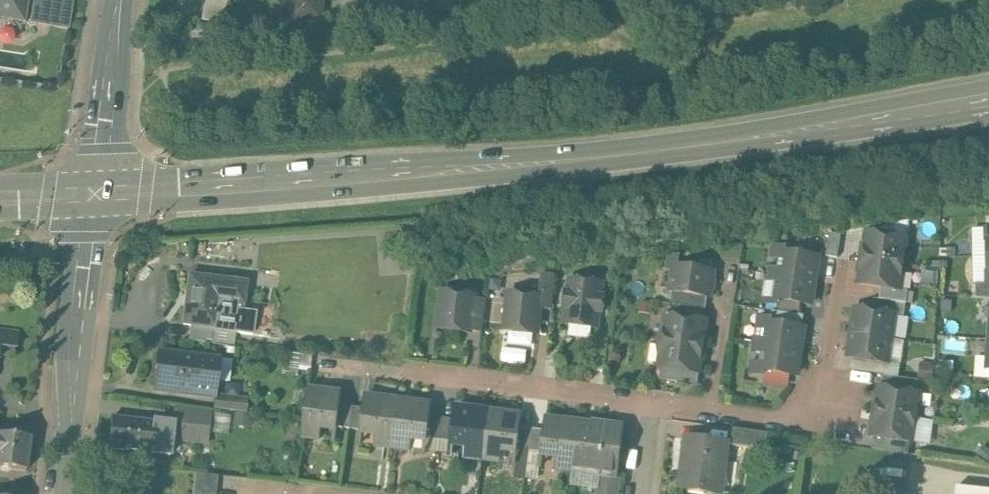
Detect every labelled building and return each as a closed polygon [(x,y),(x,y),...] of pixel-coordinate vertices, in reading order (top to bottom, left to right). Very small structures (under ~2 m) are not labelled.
[(24,21),(27,0),(0,0),(0,17),(24,21)] [(30,23),(70,31),(76,0),(34,0),(30,23)] [(202,19),(224,24),(229,0),(205,0),(202,19)] [(290,23),(320,21),(324,1),(323,1),(315,0),(294,0),(290,23)] [(841,234),(830,232),(826,256),(838,258),(841,234)] [(908,238),(866,232),(862,258),(904,264),(908,238)] [(818,257),(780,251),(777,268),(776,275),(814,281),(818,257)] [(904,264),(862,258),(858,283),(881,287),(900,290),(900,289),(904,264)] [(715,271),(673,265),(669,291),(672,292),(708,297),(711,297),(715,271)] [(556,275),(543,273),(540,297),(542,297),(540,308),(552,310),(556,275)] [(814,281),(776,275),(775,282),(773,299),(811,304),(814,281)] [(245,283),(190,276),(184,323),(216,327),(216,326),(228,327),(230,311),(218,309),(219,300),(243,303),(245,283)] [(602,283),(570,279),(569,292),(566,292),(564,307),(567,308),(565,324),(597,327),(598,311),(602,312),(604,296),(600,296),(602,283)] [(988,285),(988,283),(976,284),(976,298),(988,299),(988,285)] [(900,290),(881,287),(879,299),(905,303),(906,303),(908,290),(900,289),(900,290)] [(475,296),(443,292),(438,328),(471,332),(471,330),(475,298),(475,296)] [(708,297),(672,292),(671,304),(706,309),(708,297)] [(540,297),(509,293),(505,329),(537,333),(540,308),(542,297),(540,297)] [(487,300),(475,298),(471,330),(483,331),(487,300)] [(879,299),(874,298),(872,310),(896,313),(904,314),(905,303),(879,299)] [(271,335),(276,303),(257,301),(252,332),(271,335)] [(706,309),(671,304),(669,315),(704,321),(706,309)] [(872,310),(859,308),(857,323),(853,322),(851,332),(892,338),(896,313),(872,310)] [(669,315),(666,315),(662,341),(704,347),(707,321),(704,321),(669,315)] [(803,328),(766,322),(763,339),(762,346),(800,351),(803,328)] [(492,326),(485,333),(491,340),(499,333),(493,326),(492,326)] [(0,330),(0,354),(12,356),(13,348),(15,348),(17,332),(0,330)] [(892,338),(851,332),(850,343),(854,343),(851,358),(889,363),(892,338)] [(704,347),(662,341),(658,366),(700,373),(704,347)] [(800,351),(762,346),(761,352),(759,369),(796,375),(800,351)] [(219,359),(159,351),(154,389),(175,392),(215,397),(217,375),(219,359)] [(302,355),(288,353),(284,374),(299,376),(302,355)] [(939,359),(925,358),(923,374),(937,375),(939,359)] [(228,360),(219,359),(217,375),(227,376),(227,377),(230,375),(231,362),(228,360)] [(919,380),(883,375),(882,387),(917,392),(919,380)] [(882,387),(878,386),(874,411),(917,417),(921,392),(917,392),(882,387)] [(341,393),(308,389),(302,436),(320,439),(323,420),(338,421),(340,404),(341,393)] [(398,400),(365,396),(364,407),(362,425),(377,426),(375,445),(393,448),(398,400)] [(432,404),(398,400),(393,448),(410,450),(413,431),(428,433),(430,416),(432,404)] [(352,406),(340,404),(338,421),(337,426),(349,428),(352,406)] [(364,407),(352,406),(349,428),(361,430),(362,425),(364,407)] [(488,411),(455,407),(454,419),(452,436),(467,438),(465,456),(483,459),(488,411)] [(210,412),(175,408),(173,424),(171,440),(172,440),(207,444),(210,412)] [(522,415),(488,411),(483,459),(501,461),(503,442),(518,444),(520,427),(522,415)] [(917,417),(874,411),(870,436),(874,437),(910,442),(914,442),(917,417)] [(155,421),(112,416),(108,448),(151,453),(170,455),(172,440),(171,440),(173,424),(155,421)] [(442,417),(430,416),(428,433),(427,438),(439,439),(442,417)] [(454,419),(442,417),(439,439),(451,441),(452,436),(454,419)] [(579,422),(546,418),(544,430),(542,447),(557,449),(555,468),(573,470),(579,422)] [(624,426),(591,422),(591,424),(579,422),(573,470),(586,472),(585,473),(618,477),(624,426)] [(520,427),(518,444),(518,449),(529,450),(532,428),(520,427)] [(544,430),(532,428),(529,450),(542,452),(542,447),(544,430)] [(766,433),(733,428),(731,445),(763,450),(766,433)] [(0,434),(0,467),(26,471),(30,438),(0,434)] [(910,442),(874,437),(872,449),(908,454),(910,442)] [(727,443),(687,438),(680,488),(721,493),(727,443)] [(526,479),(526,477),(529,450),(518,449),(514,477),(526,479)] [(542,452),(529,450),(526,477),(538,479),(542,452)] [(219,475),(196,473),(195,484),(217,487),(219,475)] [(195,484),(193,493),(216,493),(217,487),(195,484)]
